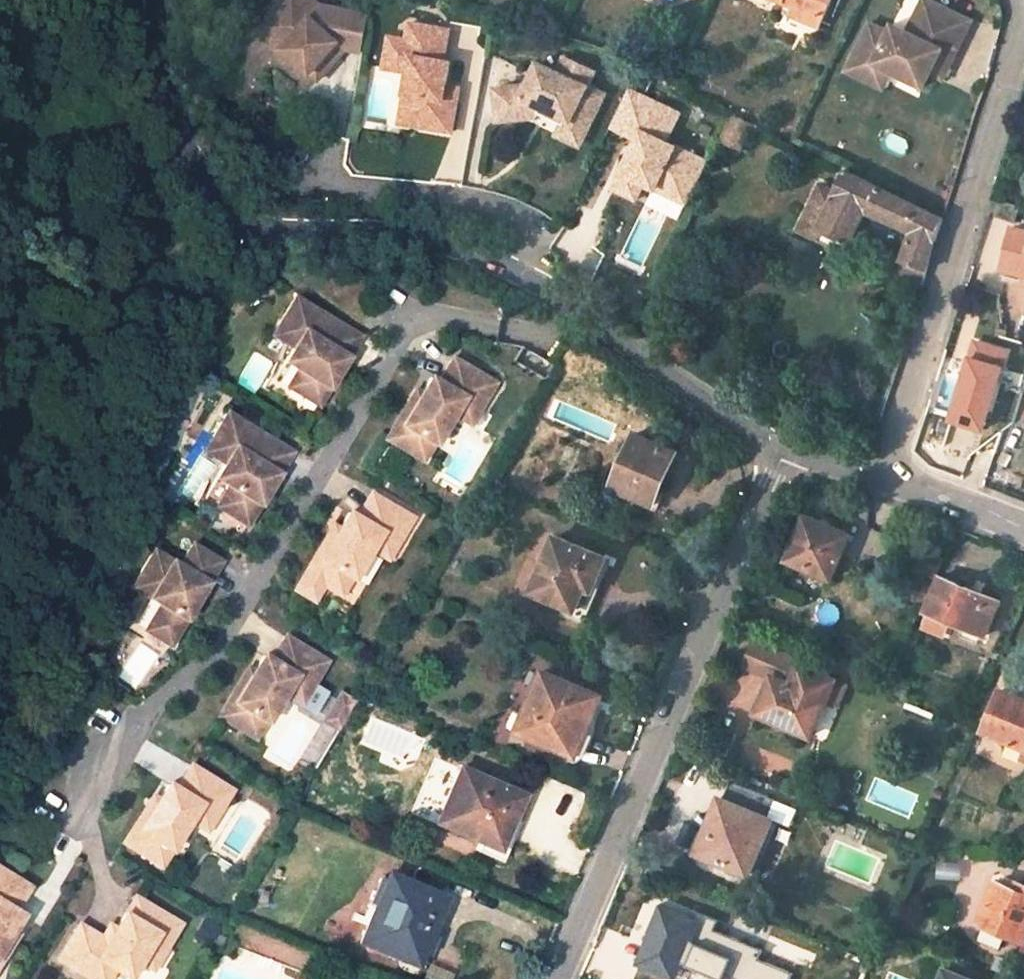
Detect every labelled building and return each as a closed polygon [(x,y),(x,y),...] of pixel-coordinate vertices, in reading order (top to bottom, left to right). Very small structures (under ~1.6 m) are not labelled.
[(362,54),(369,17),(321,9),(320,10),(308,0),(281,0),(263,21),(291,44),(284,54),(320,84),(337,62),(330,56),(338,45),(346,52),(362,54)] [(827,0),(782,0),(796,6),(793,14),(818,25),(827,0)] [(852,64),(871,74),(876,64),(893,72),(924,88),(931,74),(937,63),(949,68),(972,22),(928,0),(924,0),(909,32),(894,25),(890,33),(871,24),(852,64)] [(281,57),(284,54),(291,44),(263,21),(253,34),(281,57)] [(400,125),(452,133),(457,103),(443,101),(445,89),(450,63),(442,62),(448,31),(409,25),(406,41),(401,72),(408,74),(400,125)] [(384,69),(401,72),(406,41),(389,39),(384,69)] [(337,62),(346,52),(338,45),(330,56),(337,62)] [(567,120),(589,130),(605,96),(588,88),(597,75),(566,60),(559,74),(540,65),(529,88),(497,89),(500,121),(539,118),(543,108),(567,120)] [(937,63),(931,74),(944,80),(949,68),(937,63)] [(852,64),(848,71),(884,89),(893,72),(876,64),(871,74),(852,64)] [(679,112),(629,88),(612,126),(638,138),(622,172),(645,183),(688,203),(708,160),(666,140),(679,112)] [(459,90),(445,89),(443,101),(457,103),(459,90)] [(734,113),(725,131),(743,140),(752,122),(734,113)] [(581,147),(589,130),(567,120),(559,137),(581,147)] [(942,217),(845,171),(835,191),(819,184),(797,232),(821,244),(826,232),(842,240),(849,243),(866,211),(912,232),(896,278),(915,285),(922,288),(942,217)] [(645,183),(622,172),(615,188),(638,199),(645,183)] [(999,201),(993,217),(1014,223),(1019,206),(999,201)] [(1012,229),(1003,268),(1023,273),(1023,232),(1012,229)] [(821,244),(836,251),(842,240),(826,232),(821,244)] [(836,251),(844,255),(849,243),(842,240),(836,251)] [(915,285),(911,297),(919,300),(922,288),(915,285)] [(294,299),(282,321),(299,331),(290,347),(294,349),(286,363),(298,371),(288,388),(320,406),(360,338),(294,299)] [(273,336),(290,347),(299,331),(282,321),(273,336)] [(1011,349),(971,340),(945,422),(981,432),(999,366),(1005,368),(1011,349)] [(385,436),(416,453),(425,435),(434,440),(450,408),(456,411),(465,395),(476,401),(490,375),(447,352),(434,377),(426,373),(417,389),(411,400),(406,397),(385,436)] [(411,386),(406,397),(411,400),(417,389),(411,386)] [(467,417),(476,401),(465,395),(456,411),(467,417)] [(226,415),(213,437),(231,447),(221,463),(225,466),(217,480),(230,488),(218,508),(249,527),(292,453),(226,415)] [(677,452),(635,434),(612,487),(627,494),(654,505),(677,452)] [(424,458),(434,440),(425,435),(416,453),(424,458)] [(213,437),(204,453),(221,463),(231,447),(213,437)] [(612,487),(610,493),(625,500),(627,494),(612,487)] [(310,575),(329,585),(341,592),(350,574),(359,579),(375,547),(381,550),(390,534),(401,539),(415,514),(372,492),(359,516),(351,512),(342,528),(337,539),(330,536),(310,575)] [(834,519),(809,509),(806,515),(831,526),(834,519)] [(832,579),(851,534),(831,526),(806,515),(788,560),(832,579)] [(336,525),(330,536),(337,539),(342,528),(336,525)] [(393,556),(401,539),(390,534),(381,550),(393,556)] [(583,614),(607,558),(556,536),(532,592),(566,606),(562,614),(584,623),(587,615),(583,614)] [(158,555),(141,582),(160,593),(154,603),(165,609),(149,635),(174,650),(225,567),(197,549),(184,571),(158,555)] [(350,596),(359,579),(350,574),(341,592),(350,596)] [(329,585),(310,575),(301,592),(321,602),(329,585)] [(985,637),(1000,601),(940,576),(924,612),(985,637)] [(141,582),(136,591),(154,603),(160,593),(141,582)] [(587,615),(595,597),(591,596),(583,614),(587,615)] [(226,723),(258,739),(267,721),(276,726),(292,695),(298,697),(306,680),(318,687),(331,661),(288,639),(275,663),(267,659),(259,676),(253,687),(247,683),(226,723)] [(777,677),(786,656),(753,643),(744,665),(773,677),(773,676),(777,677)] [(828,700),(827,702),(838,707),(847,687),(803,667),(804,663),(786,656),(777,677),(828,700)] [(525,712),(539,671),(525,666),(510,707),(525,712)] [(252,672),(247,683),(253,687),(259,676),(252,672)] [(602,695),(543,672),(518,731),(576,756),(602,695)] [(777,677),(773,676),(773,677),(757,714),(812,737),(827,702),(828,700),(777,677)] [(309,704),(318,687),(306,680),(298,697),(309,704)] [(1002,690),(985,731),(1008,741),(1023,748),(1023,699),(1002,690)] [(335,705),(349,713),(358,699),(344,691),(335,705)] [(342,725),(349,713),(335,705),(328,716),(342,725)] [(267,744),(276,726),(267,721),(258,739),(267,744)] [(1002,754),(1023,763),(1023,748),(1008,741),(1002,754)] [(148,808),(125,845),(157,865),(167,848),(174,853),(192,822),(197,825),(207,809),(218,816),(233,790),(191,766),(177,790),(169,786),(160,801),(153,811),(148,808)] [(510,827),(523,797),(459,769),(436,824),(481,843),(478,850),(503,861),(507,853),(496,849),(506,825),(510,827)] [(717,797),(712,795),(703,816),(708,818),(717,797)] [(749,876),(773,822),(717,797),(708,818),(714,821),(707,835),(699,854),(749,876)] [(154,798),(148,808),(153,811),(160,801),(154,798)] [(218,816),(207,809),(197,825),(209,832),(218,816)] [(703,816),(696,831),(707,835),(714,821),(708,818),(703,816)] [(507,853),(516,830),(510,827),(506,825),(496,849),(507,853)] [(165,868),(174,853),(167,848),(157,865),(165,868)] [(11,945),(6,941),(12,931),(22,915),(14,911),(28,886),(0,870),(0,964),(11,945)] [(435,924),(446,898),(389,874),(360,942),(397,958),(408,962),(423,929),(431,932),(435,924)] [(1023,942),(1023,885),(1019,883),(1016,889),(998,882),(980,924),(985,926),(1007,935),(1023,942)] [(58,960),(91,978),(109,978),(115,970),(130,978),(140,961),(144,964),(171,917),(133,896),(115,928),(107,941),(101,938),(79,925),(58,960)] [(700,922),(664,907),(641,962),(676,978),(700,922)] [(179,923),(171,917),(144,964),(153,969),(179,923)] [(424,968),(441,926),(435,924),(431,932),(423,929),(408,962),(397,958),(395,962),(395,964),(398,969),(412,974),(417,974),(421,972),(424,968)] [(109,925),(101,938),(107,941),(115,928),(109,925)] [(985,926),(981,935),(1003,944),(1007,935),(985,926)] [(17,934),(12,931),(6,941),(11,945),(17,934)] [(946,970),(943,978),(967,978),(946,970)]
